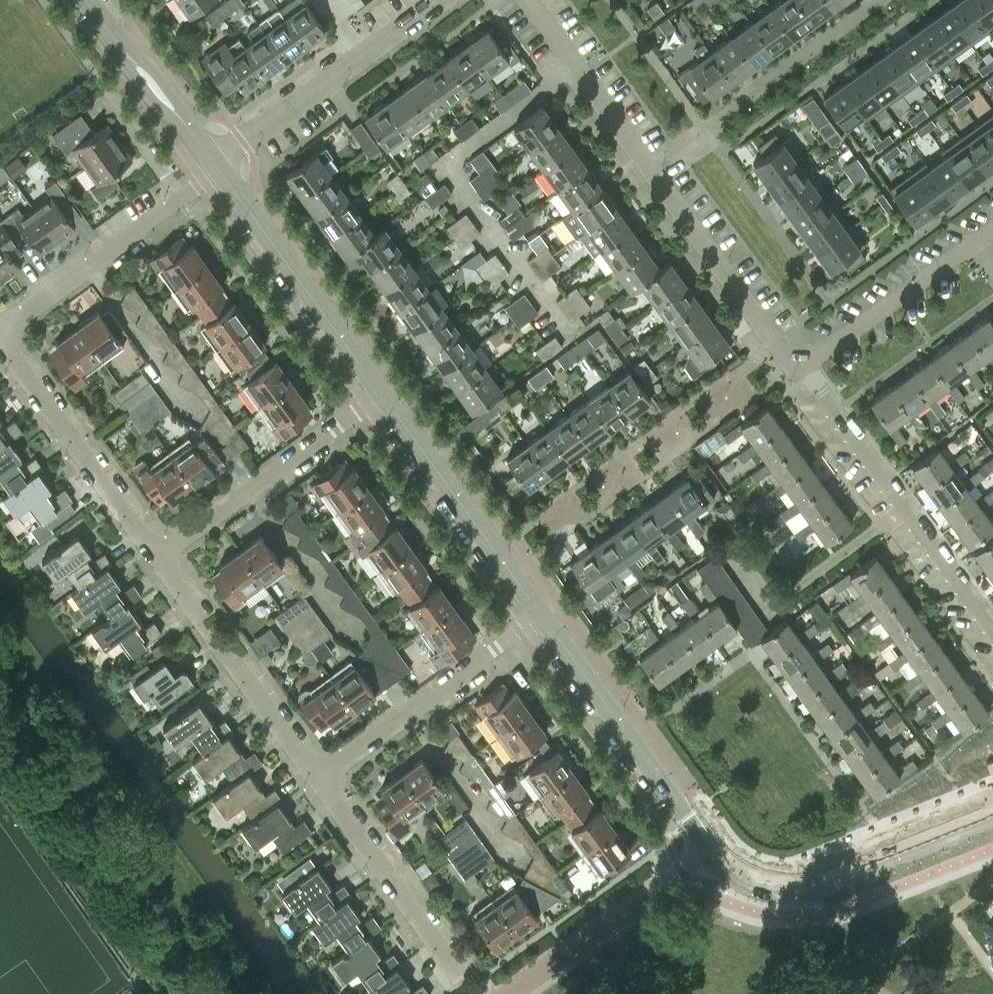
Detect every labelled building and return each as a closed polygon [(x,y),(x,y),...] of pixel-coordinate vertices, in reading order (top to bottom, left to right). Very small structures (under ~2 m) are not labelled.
[(189,14),(208,0),(179,0),(189,14)] [(222,17),(234,8),(228,0),(225,0),(215,7),(222,17)] [(304,45),(324,30),(302,0),(289,0),(278,8),(284,17),(304,45)] [(706,4),(704,0),(689,0),(697,11),(706,4)] [(796,0),(781,0),(770,7),(792,37),(812,22),(796,0)] [(826,0),(796,0),(812,22),(832,8),(826,0)] [(985,24),(984,24),(967,0),(957,0),(946,8),(971,43),(989,30),(985,24)] [(985,24),(992,18),(992,0),(967,0),(984,24),(985,24)] [(654,18),(664,11),(656,1),(647,7),(654,18)] [(222,17),(215,7),(205,15),(212,24),(222,17)] [(792,37),(770,7),(750,22),(771,51),(792,37)] [(278,8),(258,23),(264,31),(264,32),(284,60),(304,45),(284,17),(278,8)] [(929,21),(954,55),(971,43),(946,8),(929,21)] [(665,33),(675,26),(667,16),(658,23),(665,33)] [(936,68),(954,55),(929,21),(911,33),(936,68)] [(771,51),(750,22),(730,37),(751,66),(771,51)] [(243,46),(264,74),(284,60),(264,32),(264,31),(258,23),(247,31),(253,39),(244,46),(243,46)] [(464,43),(486,73),(507,58),(510,62),(519,56),(504,35),(496,40),(487,27),(464,43)] [(919,81),(936,68),(911,33),(894,46),(919,81)] [(243,89),(264,74),(243,46),(244,46),(238,37),(204,62),(225,92),(238,83),(243,89)] [(751,66),(730,37),(710,51),(731,80),(751,66)] [(731,80),(710,51),(703,42),(693,49),(700,59),(689,66),(710,96),(731,80)] [(445,58),(466,87),(486,73),(464,43),(445,58)] [(901,94),(901,93),(919,81),(894,46),(876,59),(901,94)] [(424,72),(446,102),(466,87),(445,58),(424,72)] [(859,71),(884,106),(901,94),(876,59),(859,71)] [(978,68),(982,74),(990,68),(985,63),(978,68)] [(865,119),(883,106),(884,106),(859,71),(841,84),(862,113),(861,113),(865,119)] [(404,87),(426,117),(446,102),(424,72),(404,87)] [(502,94),(509,105),(531,89),(524,78),(502,94)] [(950,88),(955,94),(962,88),(958,82),(950,88)] [(844,126),(861,113),(862,113),(841,84),(823,97),(844,126)] [(384,101),(406,131),(426,117),(404,87),(384,101)] [(943,93),(947,99),(955,94),(950,88),(943,93)] [(958,98),(962,104),(970,99),(966,93),(958,98)] [(501,111),(509,105),(502,94),(493,100),(501,111)] [(813,96),(801,105),(806,112),(818,103),(813,96)] [(950,104),(955,110),(962,104),(958,98),(950,104)] [(406,131),(384,101),(364,116),(386,146),(406,131)] [(528,147),(557,126),(543,106),(514,127),(528,147)] [(915,113),(920,119),(927,113),(923,107),(915,113)] [(992,146),(992,112),(977,124),(992,146)] [(908,119),(912,125),(920,119),(915,113),(908,119)] [(84,164),(117,140),(106,124),(94,133),(80,114),(52,134),(66,153),(72,149),(84,164)] [(469,133),(479,126),(471,116),(461,123),(469,133)] [(824,138),(825,137),(836,129),(828,118),(816,126),(824,138)] [(923,124),(927,130),(935,124),(931,118),(923,124)] [(365,147),(375,140),(360,120),(350,127),(365,147)] [(469,133),(461,123),(452,130),(460,140),(469,133)] [(915,129),(920,135),(927,130),(923,124),(915,129)] [(984,171),(992,165),(992,146),(977,124),(959,137),(984,171)] [(542,167),(571,146),(557,126),(528,147),(542,167)] [(800,155),(787,137),(781,141),(775,132),(757,145),(763,155),(753,162),(765,180),(800,155)] [(880,138),(885,144),(892,139),(888,133),(880,138)] [(941,149),(945,155),(966,184),(984,171),(959,137),(941,149)] [(873,144),(877,150),(885,144),(880,138),(873,144)] [(117,140),(84,164),(97,183),(91,187),(98,198),(119,183),(112,174),(132,159),(117,140)] [(375,140),(365,147),(372,158),(382,151),(375,140)] [(302,193),(331,171),(324,161),(334,153),(327,143),(286,172),(302,193)] [(888,149),(892,155),(900,149),(896,143),(888,149)] [(429,163),(439,156),(431,146),(421,153),(429,163)] [(557,188),(586,166),(571,146),(542,167),(557,188)] [(880,155),(885,161),(892,155),(888,149),(880,155)] [(838,161),(831,152),(831,153),(826,157),(832,165),(838,161)] [(429,163),(421,153),(414,159),(421,169),(429,163)] [(765,180),(778,198),(813,173),(800,155),(765,180)] [(929,167),(949,197),(966,184),(945,155),(929,167)] [(931,210),(949,197),(929,167),(925,162),(907,175),(931,210)] [(477,189),(496,175),(489,165),(469,179),(477,189)] [(571,208),(600,186),(586,166),(557,188),(571,208)] [(316,212),(345,191),(331,171),(302,193),(316,212)] [(386,181),(393,190),(404,182),(397,173),(386,181)] [(778,198),(791,215),(826,190),(813,173),(778,198)] [(496,175),(477,189),(484,199),(503,185),(496,175)] [(888,188),(914,222),(931,210),(907,175),(888,188)] [(31,207),(56,243),(76,228),(61,208),(71,201),(56,180),(44,188),(49,195),(31,207)] [(393,190),(399,199),(410,191),(404,182),(393,190)] [(452,193),(444,182),(425,196),(433,206),(452,193)] [(850,184),(850,183),(845,187),(849,192),(854,189),(850,184)] [(586,228),(615,207),(600,186),(571,208),(586,228)] [(791,215),(804,233),(839,208),(826,190),(791,215)] [(330,232),(360,211),(345,191),(316,212),(330,232)] [(858,195),(854,198),(858,204),(863,200),(858,195)] [(525,215),(523,213),(518,205),(499,219),(506,229),(525,215)] [(31,207),(15,219),(10,213),(0,221),(0,222),(15,242),(25,235),(39,255),(56,243),(31,207)] [(600,248),(629,227),(615,207),(586,228),(600,248)] [(804,233),(817,251),(851,226),(839,208),(804,233)] [(360,211),(330,232),(345,253),(375,233),(360,211)] [(876,221),(880,217),(876,211),(871,215),(876,221)] [(454,237),(473,222),(466,212),(447,226),(454,237)] [(525,215),(506,229),(513,239),(532,225),(525,215)] [(883,221),(882,219),(879,223),(884,229),(888,227),(883,221)] [(0,222),(0,278),(2,281),(21,267),(7,248),(15,242),(0,222)] [(473,222),(454,237),(461,246),(480,231),(473,222)] [(344,254),(352,265),(363,257),(369,267),(398,246),(384,226),(375,233),(345,253),(344,254)] [(865,257),(858,248),(864,244),(851,226),(817,251),(830,269),(840,261),(847,270),(865,257)] [(615,269),(643,247),(629,227),(600,248),(615,269)] [(207,265),(192,244),(188,247),(181,237),(149,261),(156,270),(163,266),(178,286),(207,265)] [(384,287),(413,266),(398,246),(369,267),(384,287)] [(555,256),(552,253),(547,246),(528,260),(535,270),(555,256)] [(643,247),(615,269),(630,291),(640,284),(659,270),(659,269),(643,247)] [(496,253),(476,266),(483,277),(502,262),(496,253)] [(555,256),(535,270),(542,280),(562,266),(555,256)] [(502,262),(483,277),(490,286),(509,272),(502,262)] [(654,303),(683,282),(669,262),(659,269),(659,270),(640,284),(654,303)] [(200,315),(225,296),(220,288),(222,286),(207,265),(178,286),(193,308),(194,307),(200,315)] [(398,307),(427,286),(413,266),(384,287),(398,307)] [(668,323),(697,302),(683,282),(654,303),(668,323)] [(140,313),(149,307),(134,286),(125,293),(120,302),(140,313)] [(413,327),(442,306),(427,286),(398,307),(413,327)] [(584,296),(582,293),(577,286),(557,300),(564,310),(584,296)] [(532,303),(525,293),(505,307),(512,317),(532,303)] [(220,345),(249,324),(234,303),(231,304),(225,296),(200,315),(206,323),(204,324),(220,345)] [(591,306),(584,296),(564,310),(571,320),(591,306)] [(682,343),(712,322),(697,302),(668,323),(682,343)] [(532,303),(512,317),(519,327),(539,312),(532,303)] [(428,348),(456,327),(442,306),(413,327),(428,348)] [(170,337),(164,329),(149,307),(140,313),(135,324),(156,335),(162,343),(170,337)] [(98,311),(77,327),(98,356),(120,341),(117,337),(124,331),(109,310),(109,311),(102,316),(98,311)] [(604,325),(611,334),(621,327),(614,317),(604,325)] [(992,351),(992,325),(987,317),(965,333),(984,358),(992,371),(992,357),(990,353),(992,351)] [(712,322),(682,343),(690,353),(687,355),(683,366),(691,377),(719,357),(716,352),(728,344),(712,322)] [(249,324),(220,345),(235,366),(264,345),(249,324)] [(58,356),(53,359),(74,388),(78,384),(86,379),(79,370),(98,356),(77,327),(57,342),(60,346),(58,348),(57,354),(58,356)] [(442,367),(471,346),(456,327),(428,348),(442,367)] [(628,336),(621,327),(611,334),(618,343),(628,336)] [(984,358),(965,333),(946,347),(964,372),(976,389),(983,384),(972,367),(984,358)] [(543,359),(552,352),(562,346),(555,336),(535,350),(543,359)] [(576,343),(583,353),(593,346),(586,336),(576,343)] [(183,371),(191,366),(176,345),(170,337),(162,343),(168,351),(163,361),(183,371)] [(575,359),(583,353),(576,343),(568,349),(575,359)] [(456,387),(485,366),(471,346),(442,367),(456,387)] [(964,372),(946,347),(927,361),(945,386),(957,402),(963,398),(952,381),(964,372)] [(640,374),(650,367),(643,357),(633,365),(640,374)] [(262,404),(291,382),(276,361),(247,382),(262,404)] [(945,386),(927,361),(909,373),(928,399),(926,400),(937,416),(945,411),(933,395),(945,386)] [(536,372),(543,382),(554,375),(546,365),(536,372)] [(205,401),(213,395),(191,366),(183,371),(178,382),(199,393),(205,401)] [(485,366),(456,387),(472,409),(501,388),(485,366)] [(650,367),(640,374),(646,383),(657,376),(650,367)] [(607,386),(628,415),(649,399),(629,371),(607,386)] [(143,372),(120,388),(113,393),(120,403),(150,382),(143,372)] [(527,378),(535,388),(543,382),(536,372),(527,378)] [(928,399),(909,373),(890,387),(909,412),(907,414),(918,430),(925,425),(913,409),(926,400),(928,399)] [(150,382),(120,403),(128,412),(157,391),(150,382)] [(291,382),(262,404),(277,424),(271,429),(278,439),(304,420),(297,410),(306,403),(291,382)] [(587,401),(608,429),(628,415),(607,386),(587,401)] [(894,423),(907,414),(909,412),(890,387),(870,402),(887,426),(886,428),(898,444),(906,439),(894,423)] [(157,391),(128,412),(135,422),(164,401),(157,391)] [(495,401),(503,412),(513,404),(505,394),(495,401)] [(226,430),(233,424),(213,395),(205,401),(210,410),(205,419),(226,430)] [(142,432),(148,427),(171,411),(164,401),(135,422),(142,432)] [(503,412),(495,401),(476,416),(483,426),(503,412)] [(567,415),(588,444),(608,429),(587,401),(567,415)] [(743,429),(752,442),(778,423),(765,405),(739,424),(738,423),(722,434),(727,441),(743,429)] [(547,430),(568,459),(588,444),(567,415),(547,430)] [(249,446),(233,424),(226,430),(205,419),(199,430),(241,452),(249,446)] [(8,440),(21,430),(14,420),(4,427),(0,421),(0,446),(8,440)] [(792,443),(778,423),(752,442),(736,453),(742,461),(758,449),(767,461),(792,443)] [(526,444),(548,473),(568,459),(547,430),(526,444)] [(214,471),(211,468),(222,460),(203,434),(192,442),(170,457),(192,487),(214,471)] [(12,489),(37,472),(41,469),(34,458),(25,464),(8,440),(0,446),(0,472),(12,489)] [(806,461),(792,443),(767,461),(750,473),(755,480),(771,468),(780,480),(806,461)] [(524,483),(528,488),(548,473),(526,444),(506,459),(515,471),(504,479),(513,491),(524,483)] [(927,488),(953,469),(969,457),(964,450),(947,462),(937,447),(911,466),(927,488)] [(168,497),(172,501),(192,487),(170,457),(151,471),(143,460),(132,467),(159,504),(168,497)] [(978,470),(983,477),(992,470),(992,458),(978,470)] [(340,510),(369,489),(354,468),(350,471),(343,461),(310,484),(318,495),(325,490),(340,510)] [(806,461),(780,480),(764,492),(770,499),(786,487),(794,499),(820,481),(806,461)] [(953,469),(927,488),(942,508),(967,489),(983,477),(978,470),(961,481),(953,469)] [(71,500),(63,489),(54,496),(37,472),(12,489),(2,497),(14,514),(30,503),(42,520),(46,517),(52,525),(74,510),(68,502),(71,500)] [(687,476),(667,491),(686,518),(684,518),(696,534),(704,529),(692,512),(706,502),(687,476)] [(835,500),(820,481),(794,499),(778,511),(784,518),(800,507),(809,519),(835,500)] [(369,489),(340,510),(354,530),(344,537),(351,546),(387,520),(381,511),(384,509),(369,489)] [(942,508),(955,526),(981,508),(992,499),(992,491),(992,489),(975,500),(967,489),(942,508)] [(686,518),(667,491),(647,505),(666,532),(665,533),(676,549),(684,544),(672,527),(684,518),(686,518)] [(714,508),(732,533),(742,525),(743,524),(726,500),(714,508)] [(814,526),(823,539),(825,541),(851,522),(835,500),(809,519),(793,531),(798,537),(814,526)] [(666,532),(647,505),(628,519),(647,545),(646,546),(657,562),(665,557),(653,541),(665,533),(666,532)] [(990,520),(981,508),(955,526),(968,545),(992,527),(992,518),(990,520)] [(302,537),(311,531),(295,509),(288,515),(282,526),(302,537)] [(647,545),(628,519),(608,533),(628,560),(626,561),(638,577),(645,571),(633,556),(646,546),(647,545)] [(387,520),(351,546),(357,556),(367,549),(382,569),(411,547),(396,527),(393,528),(387,520)] [(326,552),(311,531),(302,537),(297,547),(318,558),(326,552)] [(628,560),(608,533),(589,547),(608,574),(607,575),(618,591),(626,586),(614,570),(626,561),(628,560)] [(68,567),(81,585),(105,568),(111,564),(103,554),(94,560),(77,536),(41,562),(53,578),(68,567)] [(240,551),(260,580),(280,566),(259,537),(240,551)] [(992,570),(992,537),(973,551),(989,573),(992,570)] [(403,597),(429,578),(423,571),(426,568),(411,547),(382,569),(397,589),(403,597)] [(608,574),(589,547),(570,561),(588,587),(587,588),(599,605),(606,599),(595,583),(607,575),(608,574)] [(229,603),(238,596),(260,580),(240,551),(217,567),(220,572),(211,579),(229,603)] [(853,578),(861,590),(887,571),(875,554),(849,573),(847,571),(831,583),(836,590),(853,578)] [(715,555),(697,568),(703,576),(721,563),(715,555)] [(721,563),(703,576),(707,582),(709,586),(728,573),(721,563)] [(140,595),(132,584),(122,591),(105,568),(81,585),(70,593),(82,610),(98,599),(110,616),(126,605),(140,595)] [(345,596),(353,589),(337,568),(330,574),(324,585),(345,596)] [(875,609),(901,590),(887,571),(861,590),(845,602),(850,609),(866,598),(875,609)] [(716,596),(735,583),(728,573),(709,586),(716,596)] [(422,625),(452,604),(438,585),(435,586),(429,578),(403,597),(409,605),(409,606),(422,625)] [(737,626),(736,625),(729,615),(723,605),(716,596),(709,586),(707,582),(700,588),(711,603),(699,612),(719,639),(737,626)] [(723,605),(741,592),(735,583),(716,596),(723,605)] [(674,593),(681,601),(688,596),(682,588),(674,593)] [(368,610),(353,589),(345,596),(339,605),(360,616),(368,610)] [(889,629),(915,610),(901,590),(875,609),(859,621),(860,624),(864,629),(880,617),(889,629)] [(729,615),(748,602),(741,592),(723,605),(729,615)] [(282,626),(311,604),(303,594),(275,616),(282,626)] [(680,626),(699,653),(719,639),(699,612),(688,596),(681,601),(692,617),(680,626)] [(816,620),(826,613),(817,600),(807,607),(816,620)] [(736,625),(755,612),(748,602),(729,615),(736,625)] [(841,616),(850,609),(845,602),(836,609),(841,616)] [(311,604),(282,626),(289,635),(318,614),(311,604)] [(465,643),(458,633),(468,627),(452,604),(422,625),(438,646),(427,654),(436,665),(465,643)] [(126,605),(90,630),(103,648),(118,637),(131,654),(160,633),(152,622),(143,628),(126,605)] [(660,640),(679,667),(699,653),(680,626),(669,610),(661,616),(672,631),(660,640)] [(903,649),(930,629),(915,610),(889,629),(873,641),(878,649),(895,636),(903,649)] [(742,634),(761,620),(755,612),(736,625),(737,626),(742,634)] [(318,614),(289,635),(296,645),(325,623),(318,614)] [(800,638),(802,640),(819,628),(813,622),(797,633),(786,619),(769,631),(761,637),(775,656),(800,638)] [(761,620),(742,634),(750,645),(761,637),(769,631),(761,620)] [(303,654),(310,649),(332,633),(325,623),(296,645),(303,654)] [(860,624),(847,633),(860,651),(869,645),(862,636),(867,632),(864,629),(860,624)] [(679,667),(660,640),(649,625),(642,630),(653,645),(639,656),(658,683),(679,667)] [(385,652),(394,645),(380,627),(372,632),(367,643),(385,652)] [(918,668),(944,649),(930,629),(903,649),(888,660),(893,668),(909,656),(918,668)] [(800,638),(775,656),(789,676),(815,658),(817,660),(833,648),(827,641),(811,653),(802,640),(800,638)] [(869,645),(860,651),(865,658),(878,649),(873,641),(869,645)] [(361,652),(389,667),(402,674),(410,668),(394,645),(385,652),(367,643),(361,652)] [(932,687),(958,668),(944,649),(918,668),(902,680),(907,687),(923,675),(932,687)] [(368,683),(389,667),(361,652),(360,652),(352,659),(355,663),(332,680),(353,709),(376,693),(368,683)] [(815,658),(789,676),(803,695),(829,677),(831,679),(847,667),(842,660),(825,672),(817,660),(815,658)] [(184,670),(179,669),(172,674),(162,660),(151,668),(146,662),(128,675),(132,682),(131,682),(141,696),(148,691),(157,704),(191,679),(184,670)] [(946,706),(972,688),(958,668),(932,687),(916,699),(921,706),(937,695),(946,706)] [(829,677),(803,695),(817,715),(843,696),(845,699),(861,686),(855,679),(840,691),(831,679),(829,677)] [(329,716),(334,723),(353,709),(332,680),(313,694),(309,689),(305,688),(300,692),(298,697),(318,723),(329,716)] [(501,732),(530,711),(515,690),(511,693),(503,683),(474,704),(482,715),(486,712),(501,732)] [(951,714),(960,726),(961,726),(962,729),(988,709),(972,688),(946,706),(930,718),(935,726),(951,714)] [(843,696),(817,715),(831,734),(857,716),(859,718),(875,706),(869,698),(853,710),(845,699),(843,696)] [(201,752),(226,734),(230,731),(231,731),(223,720),(214,726),(197,702),(161,728),(174,746),(189,735),(201,752)] [(873,737),(889,725),(901,717),(895,708),(883,717),(884,718),(868,730),(859,718),(857,716),(831,734),(846,754),(871,735),(873,737)] [(530,711),(501,732),(516,753),(545,732),(530,711)] [(464,759),(472,753),(457,732),(448,738),(443,748),(464,759)] [(201,752),(191,759),(204,776),(218,766),(231,783),(247,772),(260,762),(252,751),(243,758),(226,734),(201,752)] [(871,735),(846,754),(861,775),(887,756),(903,745),(898,737),(882,749),(873,737),(871,735)] [(543,791),(572,770),(557,749),(528,770),(543,791)] [(487,775),(472,753),(464,759),(459,769),(480,780),(487,775)] [(887,756),(861,775),(875,794),(899,775),(901,776),(917,764),(912,757),(896,769),(887,756)] [(400,774),(421,803),(443,787),(422,758),(400,774)] [(564,818),(590,800),(584,792),(587,790),(572,770),(543,791),(558,812),(559,811),(564,818)] [(247,772),(231,783),(211,797),(223,815),(239,804),(251,821),(276,803),(281,800),(273,789),(264,795),(247,772)] [(421,803),(400,774),(381,788),(387,797),(376,805),(398,835),(409,827),(402,817),(421,803)] [(499,791),(498,792),(491,797),(485,807),(506,818),(514,812),(499,791)] [(584,848),(613,826),(599,807),(596,809),(590,800),(564,818),(571,828),(570,828),(584,848)] [(251,821),(240,829),(253,846),(268,836),(280,853),(310,831),(302,819),(292,826),(276,803),(251,821)] [(530,833),(514,812),(506,818),(500,828),(521,839),(530,833)] [(465,818),(444,834),(437,839),(444,849),(472,828),(465,818)] [(613,826),(584,848),(600,870),(629,849),(613,826)] [(472,828),(444,849),(451,858),(479,838),(472,828)] [(479,838),(451,858),(458,868),(486,847),(479,838)] [(546,875),(555,869),(536,842),(527,847),(534,856),(528,866),(546,875)] [(465,878),(472,872),(493,857),(486,847),(458,868),(465,878)] [(349,895),(341,884),(332,890),(315,866),(304,874),(298,867),(288,875),(293,882),(279,892),(292,910),(308,899),(320,916),(345,899),(349,895)] [(528,866),(522,877),(558,895),(565,898),(573,892),(555,869),(546,875),(528,866)] [(537,916),(534,912),(558,895),(522,877),(516,888),(515,887),(494,902),(516,932),(537,916)] [(349,947),(365,935),(378,926),(379,926),(370,915),(361,921),(345,899),(320,916),(309,924),(322,941),(337,931),(349,947)] [(516,932),(494,902),(474,917),(496,947),(516,932)] [(984,929),(992,941),(992,922),(984,929)] [(395,967),(399,964),(392,954),(383,960),(365,935),(349,947),(329,962),(342,980),(358,968),(370,985),(395,967)] [(370,985),(360,992),(359,993),(360,993),(428,993),(420,984),(411,990),(395,967),(370,985)]
